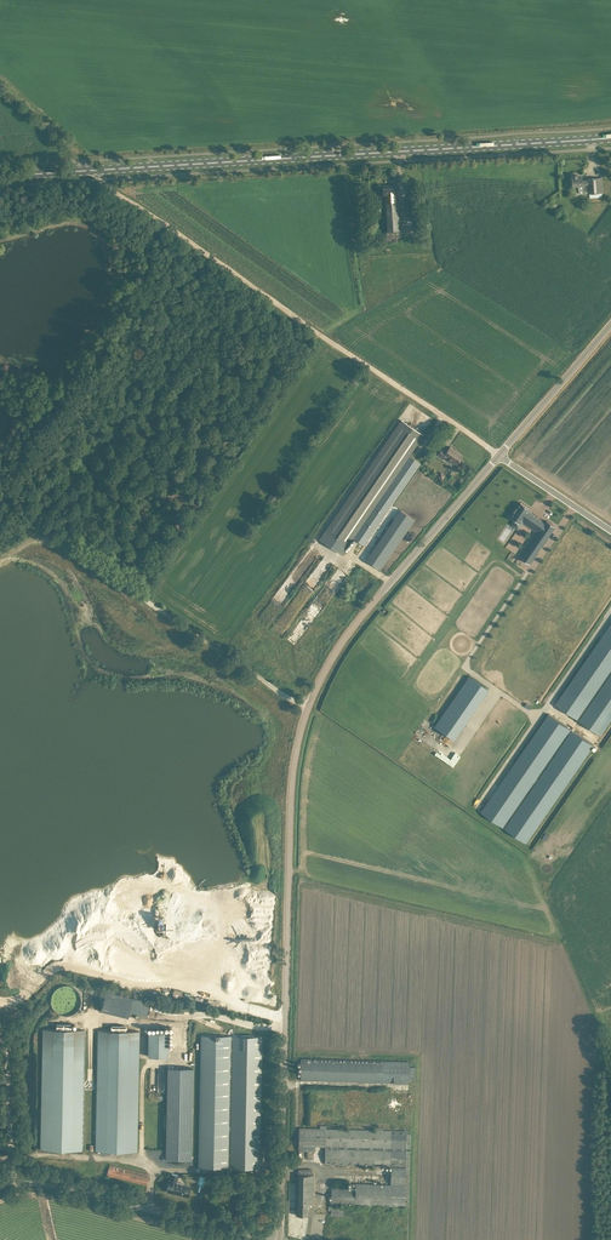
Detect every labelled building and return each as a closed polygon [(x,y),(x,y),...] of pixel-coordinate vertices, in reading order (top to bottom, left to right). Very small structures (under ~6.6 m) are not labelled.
[(603,192),(602,183),(602,177),(589,178),(589,180),(583,180),(583,176),(573,177),(573,186),(583,186),(584,193),(589,193),(590,197),(602,197),(602,192),(603,192)] [(398,195),(398,192),(398,184),(382,185),(383,193),(383,196),(380,196),(381,200),(384,199),(386,239),(400,238),(397,195),(398,195)] [(341,554),(352,537),(364,545),(420,463),(410,455),(409,455),(423,434),(402,420),(320,539),(341,554)] [(442,448),(438,454),(447,460),(448,458),(457,464),(463,455),(450,446),(447,451),(442,448)] [(273,492),(267,500),(272,504),(278,496),(273,492)] [(529,511),(530,509),(521,502),(511,517),(520,523),(523,519),(540,531),(539,533),(540,534),(522,558),(530,564),(556,526),(547,520),(546,523),(529,511)] [(414,519),(400,510),(367,558),(366,560),(380,569),(414,519)] [(555,704),(574,717),(582,722),(581,723),(600,736),(601,735),(610,720),(610,624),(556,704),(555,704)] [(434,726),(454,740),(489,689),(469,676),(434,726)] [(549,714),(481,812),(526,843),(594,745),(594,744),(576,731),(575,732),(567,727),(568,726),(549,713),(549,714)] [(107,990),(102,1009),(129,1016),(134,997),(107,990)] [(43,1029),(41,1149),(82,1150),(84,1029),(72,1029),(72,1024),(56,1023),(56,1029),(43,1029)] [(98,1030),(96,1150),(137,1151),(140,1031),(126,1030),(126,1028),(127,1028),(127,1026),(126,1026),(126,1025),(112,1025),(112,1026),(111,1026),(111,1028),(112,1028),(112,1030),(98,1030)] [(148,1056),(149,1056),(168,1056),(169,1031),(149,1031),(148,1056)] [(233,1036),(201,1035),(199,1167),(231,1167),(233,1036)] [(409,1083),(409,1079),(415,1079),(415,1066),(409,1066),(409,1062),(301,1058),(301,1079),(409,1083)] [(167,1168),(193,1168),(195,1067),(169,1067),(167,1168)] [(299,1128),(299,1144),(299,1151),(315,1151),(315,1145),(325,1146),(325,1164),(391,1166),(390,1184),(356,1183),(356,1184),(353,1184),(353,1188),(331,1187),(330,1204),(405,1206),(405,1196),(406,1184),(406,1182),(407,1133),(407,1131),(383,1130),(384,1127),(375,1127),(375,1130),(326,1129),(326,1125),(320,1125),(320,1128),(299,1128)] [(149,1177),(147,1177),(148,1174),(110,1164),(107,1174),(147,1184),(149,1177)] [(298,1169),(298,1195),(308,1195),(308,1196),(313,1196),(314,1175),(312,1175),(312,1170),(298,1169)] [(178,1175),(172,1173),(170,1181),(169,1181),(167,1191),(188,1196),(190,1186),(184,1184),(183,1186),(179,1185),(180,1182),(176,1181),(178,1175)] [(308,1195),(298,1195),(297,1215),(308,1215),(308,1204),(313,1204),(313,1196),(308,1196),(308,1195)] [(328,1210),(331,1210),(331,1215),(342,1216),(343,1207),(332,1206),(332,1205),(329,1205),(328,1210)]
